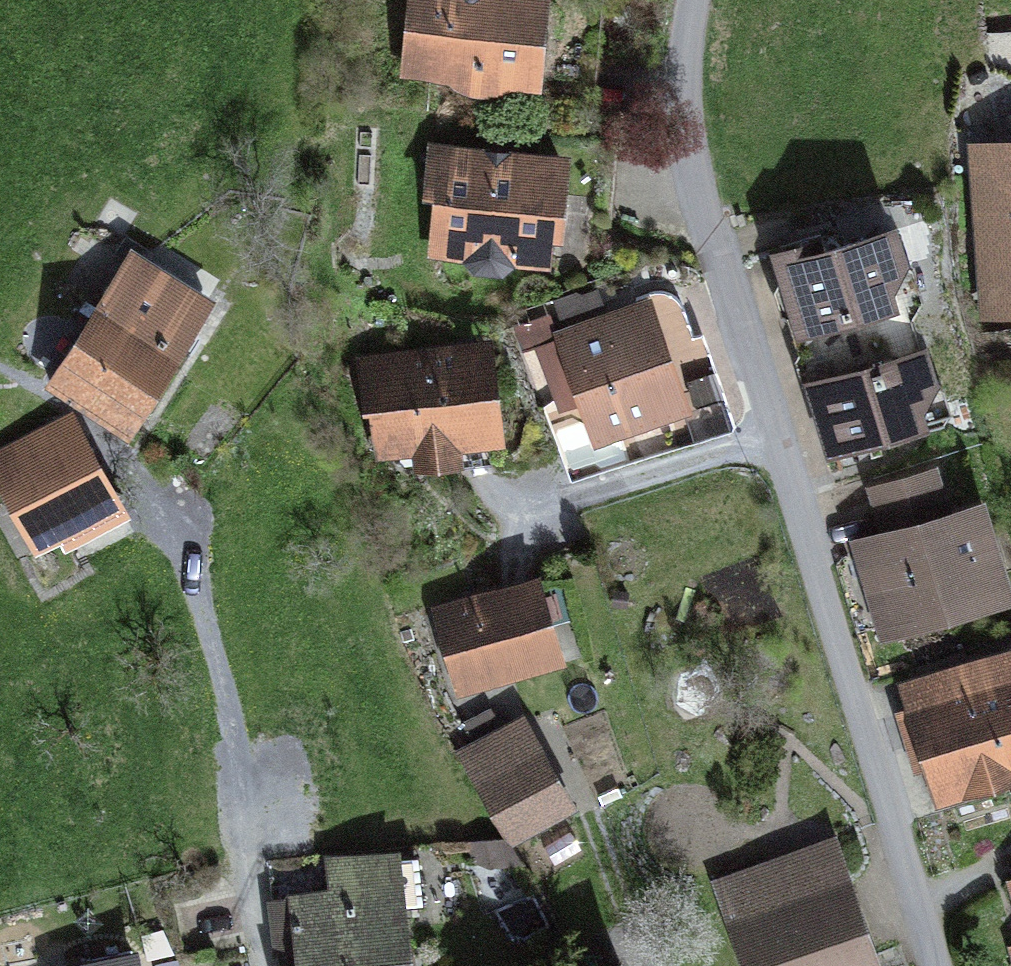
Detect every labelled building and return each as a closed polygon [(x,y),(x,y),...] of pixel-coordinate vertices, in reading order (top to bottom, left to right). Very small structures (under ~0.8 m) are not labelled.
[(534,80),(530,115),(575,119),(586,5),(562,3),(534,0),(415,0),(408,68),(440,71),(457,87),(479,94),(502,91),(522,79),(534,80)] [(989,36),(997,154),(999,190),(984,191),(991,287),(1010,286),(1010,34),(989,36)] [(559,191),(561,163),(431,151),(427,194),(442,195),(437,247),(465,250),(464,260),(473,270),(502,273),(513,264),(514,254),(542,257),(545,229),(546,215),(557,206),(559,191)] [(984,191),(999,190),(997,154),(981,155),(984,191)] [(545,229),(560,230),(563,191),(559,191),(557,206),(546,215),(545,229)] [(801,328),(824,321),(833,349),(899,328),(886,288),(901,260),(892,232),(819,254),(816,244),(779,256),(784,272),(794,269),(800,288),(790,291),(801,328)] [(130,425),(220,280),(144,233),(55,376),(59,378),(53,388),(122,430),(126,423),(130,425)] [(923,352),(912,315),(923,298),(913,267),(901,260),(886,288),(899,328),(908,356),(923,352)] [(824,321),(801,328),(790,291),(800,288),(794,269),(784,272),(774,291),(781,315),(788,318),(798,353),(795,360),(802,384),(812,385),(841,376),(833,349),(824,321)] [(991,287),(993,314),(1010,312),(1010,286),(991,287)] [(584,401),(598,438),(713,396),(693,336),(684,310),(671,294),(655,292),(636,298),(640,309),(558,338),(549,314),(514,327),(523,352),(537,347),(560,410),(584,401)] [(576,293),(554,300),(560,319),(590,310),(585,297),(576,293)] [(923,352),(908,356),(899,328),(833,349),(841,376),(812,385),(832,450),(907,426),(922,422),(918,408),(932,380),(923,352)] [(735,425),(703,333),(693,336),(713,396),(716,404),(712,428),(699,442),(732,430),(735,425)] [(456,463),(453,440),(488,435),(478,351),(359,365),(362,395),(382,393),(387,429),(389,448),(416,444),(419,467),(456,463)] [(946,425),(953,412),(945,387),(932,380),(918,408),(922,422),(907,426),(910,436),(946,425)] [(367,432),(387,429),(382,393),(362,395),(367,432)] [(120,504),(71,416),(0,455),(0,481),(37,549),(120,504)] [(491,458),(488,435),(453,440),(456,463),(456,468),(492,464),(491,458)] [(871,546),(894,622),(994,591),(971,516),(948,523),(933,475),(875,492),(885,524),(895,520),(901,537),(871,546)] [(871,546),(857,551),(881,626),(894,622),(871,546)] [(573,650),(572,646),(561,649),(543,588),(554,585),(554,582),(444,613),(464,682),(573,650)] [(561,649),(572,646),(554,585),(543,588),(561,649)] [(942,794),(1005,775),(1010,773),(1010,653),(932,677),(939,701),(907,711),(901,713),(912,746),(926,742),(942,794)] [(907,711),(939,701),(932,677),(900,687),(907,711)] [(467,725),(480,748),(502,736),(488,713),(467,725)] [(573,822),(564,807),(573,802),(527,722),(502,736),(480,748),(464,758),(510,839),(533,826),(541,840),(573,822)] [(474,859),(512,864),(520,860),(507,839),(471,843),(474,859)] [(786,890),(842,869),(832,841),(776,861),(786,890)] [(302,950),(305,964),(405,954),(400,906),(423,903),(417,855),(329,862),(331,891),(272,901),(278,953),(302,950)] [(749,965),(877,965),(842,869),(786,890),(776,861),(719,882),(749,965)] [(133,951),(63,965),(136,965),(133,951)] [(405,954),(305,964),(305,965),(407,965),(405,954)]
